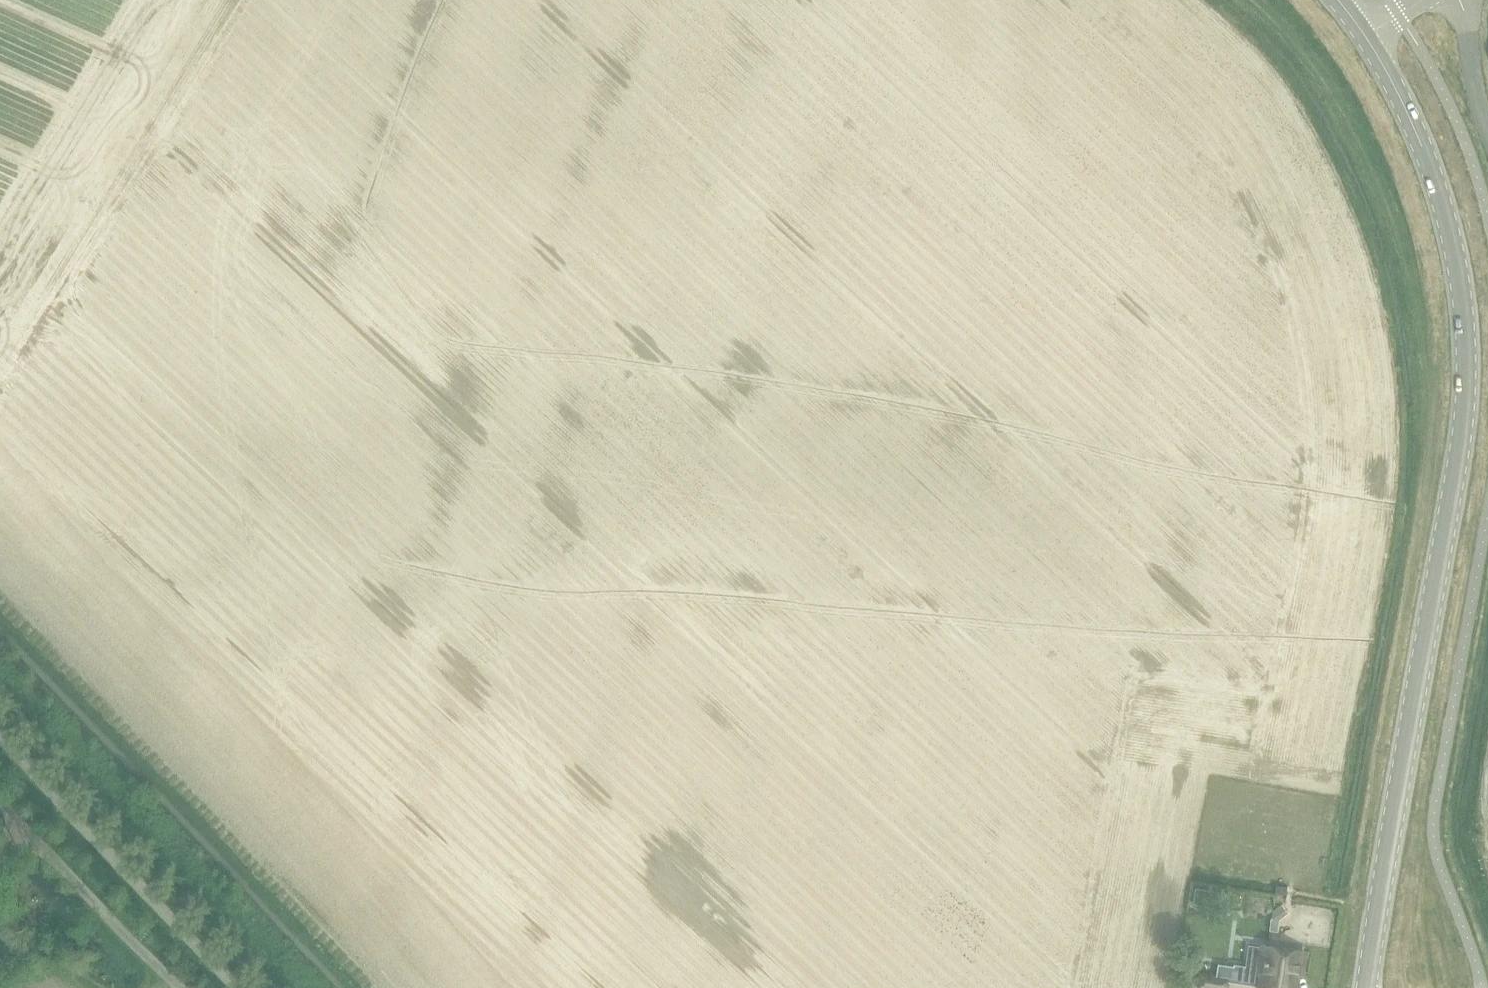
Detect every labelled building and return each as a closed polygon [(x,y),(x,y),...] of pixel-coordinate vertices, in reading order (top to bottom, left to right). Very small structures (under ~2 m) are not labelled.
[(1304,950),(1263,944),(1259,971),(1265,972),(1263,987),(1265,987),(1298,987),(1304,950)] [(1230,980),(1203,974),(1200,987),(1204,987),(1228,987),(1230,980)]
